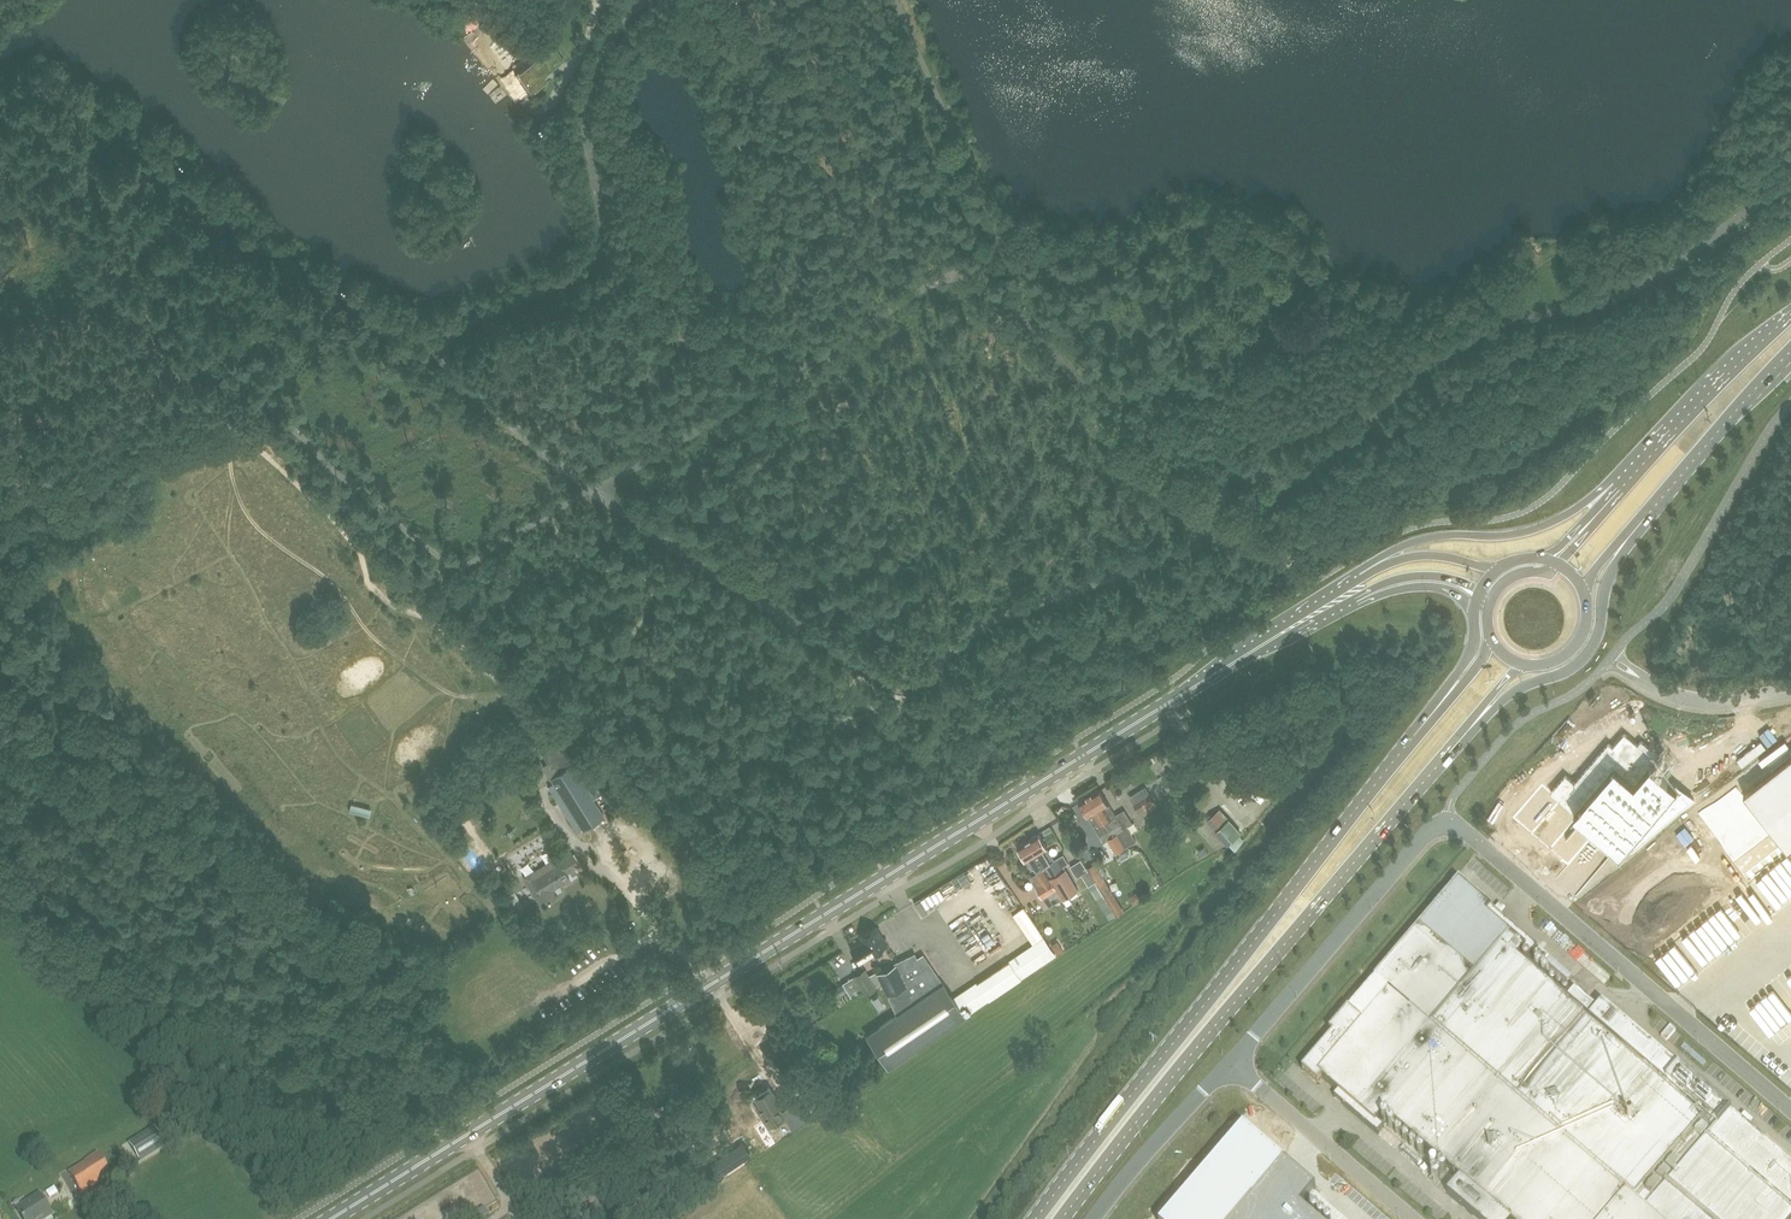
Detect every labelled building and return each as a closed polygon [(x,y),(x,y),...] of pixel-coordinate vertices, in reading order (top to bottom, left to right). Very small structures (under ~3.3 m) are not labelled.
[(489,39),(497,44),(502,37),(494,32),(489,39)] [(1632,849),(1695,800),(1691,795),(1689,797),(1651,763),(1657,755),(1658,755),(1659,754),(1641,739),(1640,740),(1638,743),(1624,731),(1613,745),(1610,742),(1609,741),(1574,781),(1565,773),(1553,788),(1551,791),(1542,783),(1513,817),(1568,865),(1597,832),(1620,852),(1627,844),(1632,849)] [(562,743),(544,754),(550,763),(568,752),(562,743)] [(1743,793),(1787,850),(1790,847),(1790,756),(1743,793)] [(572,765),(551,778),(576,818),(572,821),(577,830),(582,827),(583,829),(603,816),(572,765)] [(1154,802),(1145,787),(1129,797),(1138,812),(1154,802)] [(1135,842),(1118,814),(1115,816),(1099,789),(1089,795),(1105,822),(1120,850),(1135,842)] [(1114,853),(1120,850),(1105,822),(1089,795),(1079,801),(1103,842),(1107,839),(1114,853)] [(1240,833),(1219,809),(1207,820),(1229,844),(1240,833)] [(1048,832),(1053,845),(1058,843),(1053,830),(1048,832)] [(1038,833),(1028,839),(1044,865),(1044,866),(1051,878),(1064,870),(1066,869),(1064,865),(1068,863),(1063,854),(1057,858),(1055,859),(1038,833)] [(1028,839),(1017,846),(1030,868),(1032,866),(1035,871),(1044,866),(1044,865),(1028,839)] [(1210,854),(1207,850),(1196,856),(1199,860),(1210,854)] [(559,863),(533,880),(541,893),(538,895),(544,903),(555,896),(551,890),(570,878),(566,872),(579,864),(571,852),(558,860),(559,863)] [(1097,860),(1085,867),(1087,871),(1094,882),(1109,907),(1118,901),(1102,876),(1106,874),(1097,860)] [(1064,870),(1051,878),(1056,885),(1065,899),(1080,889),(1067,868),(1066,869),(1064,870)] [(1051,878),(1050,879),(1044,869),(1036,874),(1030,878),(1042,899),(1057,890),(1051,878)] [(1087,871),(1081,875),(1088,886),(1094,882),(1087,871)] [(1302,1070),(1318,1083),(1322,1078),(1338,1092),(1333,1097),(1378,1134),(1384,1127),(1377,1122),(1384,1113),(1460,1178),(1447,1194),(1477,1218),(1790,1218),(1790,1164),(1603,1003),(1598,1008),(1575,988),(1566,999),(1532,969),(1538,963),(1534,959),(1528,966),(1518,957),(1525,949),(1531,954),(1537,947),(1503,918),(1504,918),(1494,909),(1494,910),(1467,886),(1467,887),(1459,880),(1453,887),(1330,1031),(1333,1034),(1302,1070)] [(1140,899),(1136,893),(1130,897),(1134,903),(1140,899)] [(926,902),(932,912),(939,909),(932,898),(926,902)] [(1074,904),(1079,912),(1088,906),(1084,898),(1074,904)] [(919,905),(925,916),(931,913),(925,902),(919,905)] [(963,914),(952,926),(956,931),(968,919),(963,914)] [(858,961),(887,944),(876,926),(860,936),(863,941),(851,949),(858,961)] [(1062,950),(1058,943),(1055,943),(1051,945),(1057,953),(1062,950)] [(896,1015),(863,1037),(884,1069),(917,1048),(919,1046),(943,1031),(963,1017),(952,1001),(926,959),(919,958),(917,959),(915,954),(895,964),(896,966),(878,974),(882,983),(896,1015)] [(1009,963),(976,985),(987,1002),(1020,980),(1009,963)] [(877,974),(876,972),(868,976),(864,969),(842,983),(850,997),(860,990),(863,994),(882,983),(878,974),(877,974)] [(846,990),(842,984),(833,990),(837,996),(846,990)] [(800,1100),(782,1112),(778,1105),(780,1104),(770,1087),(755,1096),(760,1105),(756,1107),(768,1127),(777,1121),(778,1123),(793,1114),(800,1124),(815,1114),(807,1102),(802,1105),(800,1100)] [(199,1118),(194,1110),(188,1114),(194,1122),(199,1118)] [(735,1139),(741,1135),(743,1134),(740,1128),(738,1129),(737,1126),(736,1127),(730,1130),(729,1130),(714,1140),(720,1150),(736,1140),(735,1139)] [(1301,1209),(1317,1190),(1267,1148),(1268,1148),(1244,1128),(1166,1218),(1313,1218),(1301,1209)] [(161,1148),(151,1130),(129,1143),(139,1160),(161,1148)] [(716,1178),(743,1160),(751,1155),(743,1143),(723,1156),(707,1166),(716,1178)] [(112,1178),(97,1154),(85,1162),(86,1163),(69,1174),(82,1194),(99,1184),(100,1185),(112,1178)] [(53,1215),(40,1195),(17,1209),(23,1218),(42,1218),(43,1218),(46,1218),(53,1215)]
